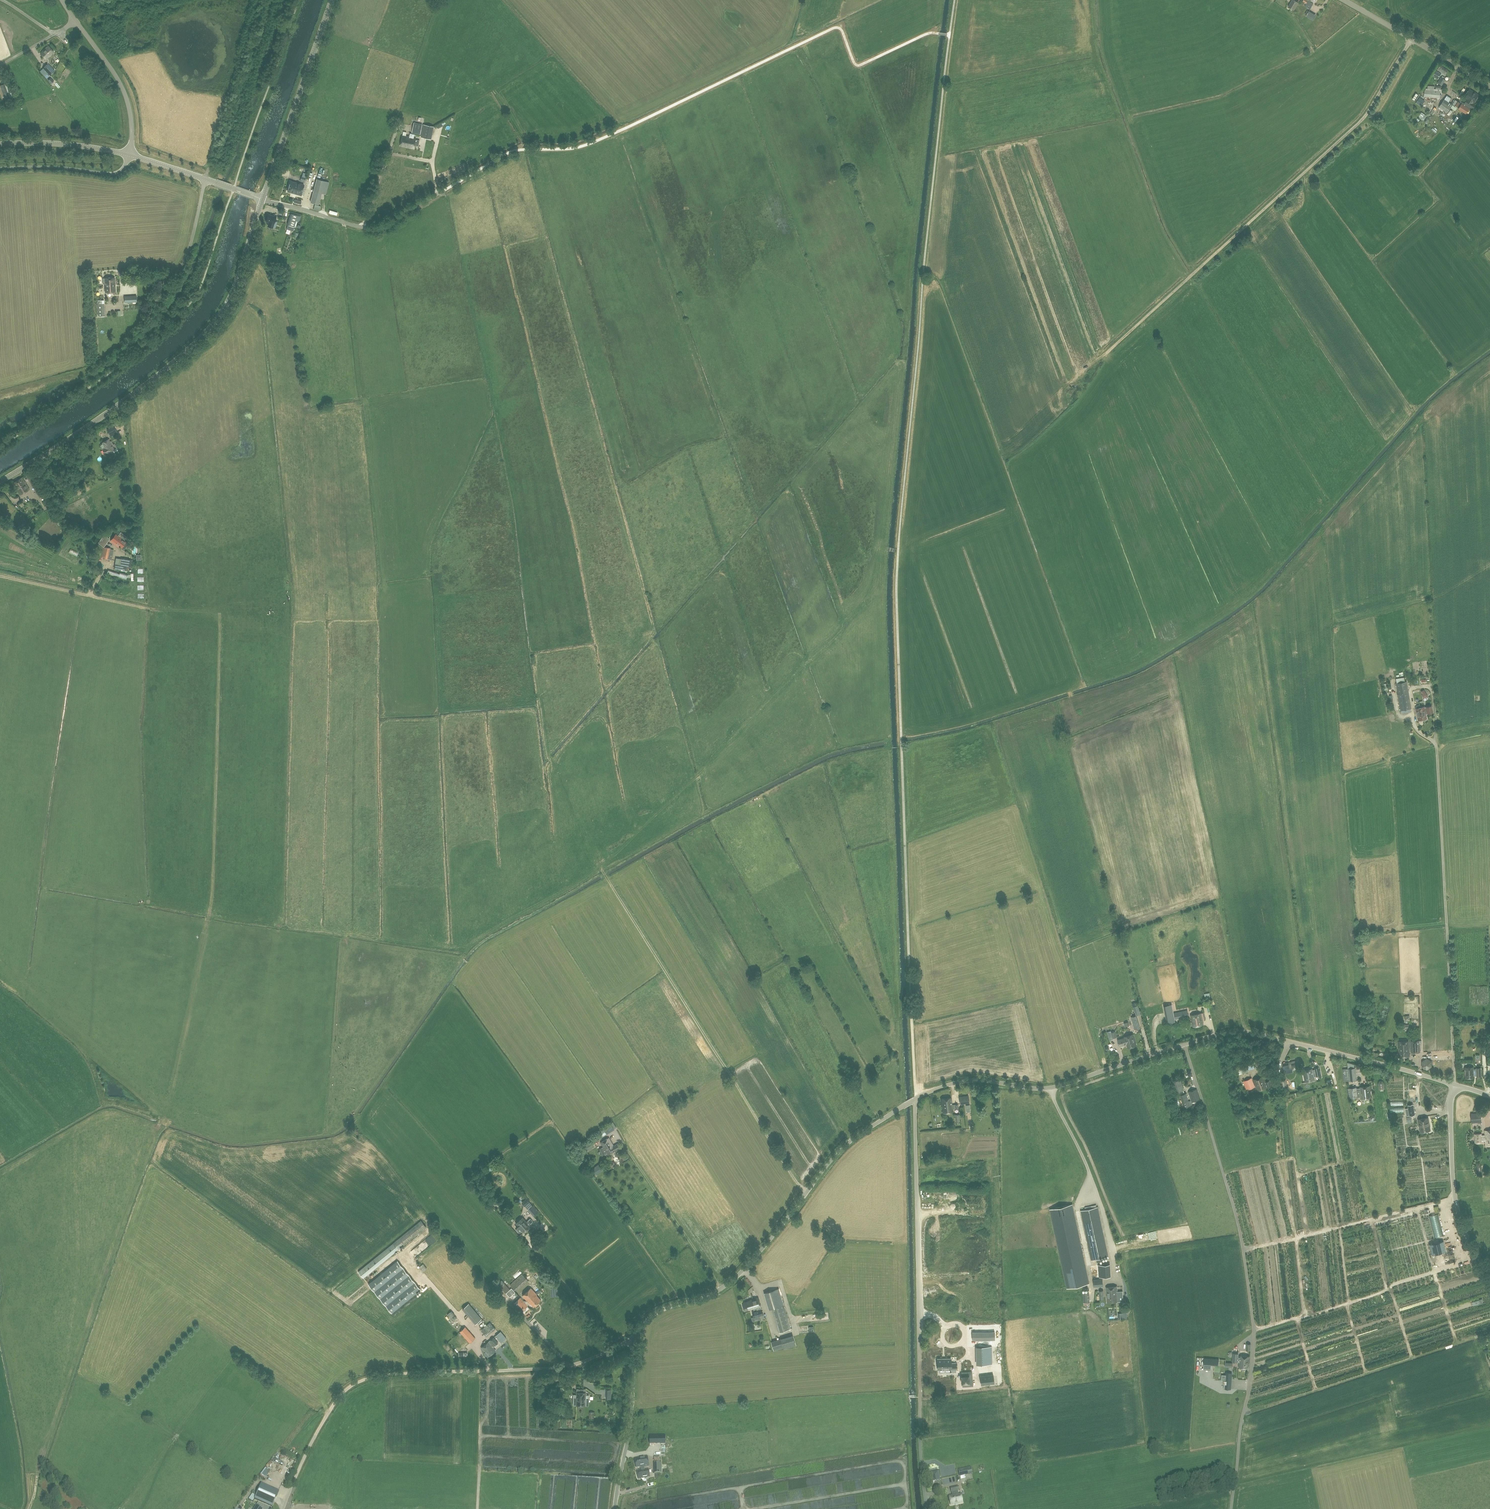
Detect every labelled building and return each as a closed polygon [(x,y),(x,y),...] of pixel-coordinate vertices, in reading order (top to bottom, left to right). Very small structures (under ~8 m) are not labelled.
[(1298,2),(1299,1),(1297,0),(1296,0),(1295,1),(1295,0),(1292,0),(1288,7),(1294,10),(1298,2)] [(1303,1),(1306,3),(1305,6),(1310,9),(1313,4),(1310,2),(1310,1),(1314,3),(1316,0),(1303,0),(1303,1)] [(1305,16),(1313,20),(1316,15),(1309,11),(1305,16)] [(41,53),(46,59),(54,52),(48,46),(41,53)] [(43,68),(50,75),(55,71),(48,63),(43,68)] [(1453,85),(1462,91),(1464,88),(1462,86),(1465,80),(1458,76),(1453,85)] [(0,85),(0,86),(6,101),(11,99),(5,83),(0,85)] [(1424,97),(1440,98),(1440,94),(1442,94),(1442,89),(1441,89),(1441,86),(1436,85),(1436,89),(1434,89),(1434,86),(1428,85),(1427,88),(1426,88),(1426,90),(1425,90),(1424,97)] [(1474,103),(1479,95),(1469,89),(1464,97),(1466,99),(1464,103),(1463,102),(1458,109),(1466,114),(1470,107),(1473,109),(1476,104),(1474,103)] [(1455,110),(1460,103),(1455,100),(1452,104),(1444,99),(1439,107),(1447,113),(1451,108),(1455,110)] [(1422,113),(1418,117),(1423,121),(1427,116),(1422,113)] [(1461,118),(1464,125),(1470,123),(1468,117),(1465,119),(1464,117),(1461,118)] [(412,132),(420,134),(422,124),(414,123),(412,132)] [(422,137),(427,138),(430,139),(433,126),(429,125),(424,124),(422,137)] [(414,149),(416,138),(414,137),(414,134),(410,133),(409,137),(407,147),(414,149)] [(400,146),(407,147),(409,137),(403,135),(400,146)] [(316,178),(310,202),(318,204),(321,193),(326,194),(329,182),(316,178)] [(302,189),(304,184),(290,181),(289,187),(294,188),(294,186),(298,187),(299,187),(300,187),(299,188),(302,189)] [(301,195),(302,189),(299,188),(300,187),(299,187),(298,187),(294,186),(294,188),(289,187),(287,191),(301,195)] [(287,225),(294,227),(296,220),(299,221),(301,216),(291,213),(287,225)] [(273,215),(268,214),(266,221),(268,222),(267,226),(273,227),(275,228),(278,221),(275,220),(277,215),(274,214),(273,215)] [(115,278),(102,279),(102,284),(105,284),(105,292),(115,291),(115,278)] [(110,437),(118,433),(114,425),(106,429),(110,437)] [(107,452),(108,453),(113,450),(114,452),(118,450),(114,444),(113,444),(111,441),(110,441),(109,438),(102,442),(106,448),(103,450),(105,454),(107,452)] [(119,472),(119,471),(122,469),(120,466),(110,472),(112,475),(115,473),(115,474),(119,472)] [(25,475),(39,497),(45,494),(31,471),(25,475)] [(29,489),(22,477),(13,483),(20,495),(29,489)] [(57,515),(53,517),(59,525),(63,523),(57,515)] [(98,542),(104,546),(109,538),(104,534),(98,542)] [(119,546),(121,547),(122,546),(124,548),(125,548),(128,544),(128,543),(116,534),(110,541),(119,547),(119,546)] [(110,548),(99,545),(96,560),(101,561),(102,558),(108,559),(110,548)] [(132,560),(121,558),(120,564),(115,564),(114,568),(127,570),(128,566),(131,567),(132,560)] [(1432,662),(1424,662),(1424,669),(1421,668),(1421,670),(1431,671),(1432,662)] [(1407,681),(1396,683),(1400,710),(1411,708),(1407,681)] [(1424,706),(1420,707),(1420,704),(1417,705),(1417,707),(1416,708),(1418,720),(1427,718),(1426,714),(1433,712),(1432,705),(1424,707),(1424,706)] [(1164,1006),(1165,1013),(1167,1023),(1174,1021),(1171,1004),(1164,1006)] [(1205,1020),(1204,1013),(1191,1015),(1193,1026),(1203,1024),(1202,1020),(1205,1020)] [(1137,1015),(1131,1017),(1132,1020),(1134,1029),(1140,1028),(1138,1019),(1137,1015)] [(1111,1031),(1107,1032),(1110,1040),(1113,1039),(1113,1038),(1117,1037),(1115,1031),(1111,1032),(1111,1031)] [(1120,1046),(1127,1044),(1128,1048),(1136,1045),(1133,1034),(1124,1037),(1117,1039),(1120,1046)] [(1420,1052),(1420,1040),(1398,1041),(1399,1057),(1409,1056),(1409,1048),(1411,1048),(1411,1052),(1420,1052)] [(1425,1056),(1419,1063),(1426,1069),(1430,1064),(1429,1063),(1430,1061),(1425,1056)] [(1288,1062),(1282,1063),(1284,1074),(1293,1072),(1293,1069),(1298,1068),(1297,1062),(1296,1063),(1296,1061),(1288,1062)] [(1243,1073),(1255,1069),(1254,1063),(1247,1065),(1247,1066),(1241,1068),(1243,1073)] [(1320,1076),(1320,1075),(1321,1075),(1320,1070),(1319,1070),(1318,1067),(1314,1068),(1315,1069),(1312,1070),(1312,1069),(1303,1071),(1305,1082),(1314,1080),(1314,1077),(1320,1076)] [(1476,1067),(1476,1069),(1474,1069),(1474,1067),(1465,1067),(1465,1078),(1474,1077),(1474,1076),(1476,1076),(1477,1077),(1481,1077),(1481,1067),(1476,1067)] [(1342,1069),(1344,1081),(1356,1080),(1354,1068),(1342,1069)] [(1254,1080),(1258,1091),(1272,1085),(1270,1080),(1265,1082),(1263,1076),(1254,1080)] [(1184,1089),(1181,1078),(1172,1081),(1175,1092),(1173,1092),(1174,1095),(1184,1092),(1184,1090),(1184,1089)] [(1247,1090),(1255,1087),(1251,1078),(1243,1081),(1247,1090)] [(1361,1099),(1371,1098),(1370,1086),(1360,1087),(1360,1088),(1357,1088),(1356,1087),(1349,1088),(1350,1098),(1358,1097),(1361,1097),(1361,1099)] [(1190,1106),(1193,1105),(1192,1102),(1200,1099),(1197,1089),(1188,1091),(1191,1100),(1188,1101),(1186,1093),(1180,1095),(1184,1107),(1190,1105),(1190,1106)] [(953,1109),(959,1108),(958,1104),(952,1105),(951,1097),(941,1099),(943,1113),(953,1111),(953,1109)] [(1471,1123),(1481,1122),(1481,1112),(1471,1113),(1471,1123)] [(1430,1130),(1428,1117),(1418,1119),(1420,1132),(1430,1130)] [(611,1123),(611,1122),(603,1127),(604,1129),(599,1131),(602,1136),(615,1129),(614,1128),(616,1127),(613,1121),(611,1123)] [(1475,1143),(1482,1142),(1481,1139),(1485,1139),(1485,1135),(1481,1135),(1481,1134),(1474,1134),(1475,1143)] [(618,1144),(614,1146),(609,1138),(601,1143),(603,1147),(599,1149),(603,1155),(605,1153),(605,1154),(607,1153),(608,1154),(620,1147),(618,1144)] [(586,1151),(593,1147),(590,1141),(583,1145),(586,1151)] [(592,1169),(596,1174),(602,1170),(599,1164),(592,1169)] [(527,1198),(522,1202),(525,1206),(528,1209),(532,1205),(530,1202),(530,1201),(527,1198)] [(1089,1283),(1072,1204),(1049,1209),(1066,1288),(1089,1283)] [(529,1209),(534,1215),(539,1211),(534,1205),(529,1209)] [(1098,1207),(1080,1210),(1091,1260),(1097,1259),(1097,1262),(1101,1261),(1100,1258),(1108,1256),(1098,1207)] [(1437,1213),(1429,1214),(1433,1236),(1440,1235),(1437,1213)] [(529,1225),(533,1221),(530,1218),(526,1222),(523,1217),(516,1223),(518,1225),(516,1227),(520,1232),(522,1230),(524,1232),(531,1226),(529,1225)] [(363,1278),(427,1227),(421,1220),(358,1271),(363,1278)] [(544,1222),(539,1225),(543,1231),(548,1227),(544,1222)] [(1154,1236),(1182,1233),(1181,1228),(1153,1231),(1154,1236)] [(420,1251),(432,1242),(428,1236),(413,1248),(415,1251),(418,1249),(420,1251)] [(1443,1242),(1429,1246),(1432,1255),(1445,1252),(1443,1242)] [(397,1260),(368,1284),(392,1313),(421,1289),(397,1260)] [(1098,1265),(1099,1277),(1110,1276),(1109,1264),(1098,1265)] [(522,1274),(510,1285),(515,1291),(527,1280),(522,1274)] [(988,1274),(981,1274),(982,1299),(989,1299),(988,1274)] [(1093,1279),(1094,1287),(1103,1286),(1102,1279),(1093,1279)] [(510,1289),(505,1284),(501,1287),(506,1292),(510,1289)] [(1118,1298),(1117,1286),(1106,1287),(1107,1302),(1120,1301),(1120,1298),(1118,1298)] [(526,1300),(525,1301),(524,1300),(524,1301),(520,1297),(514,1303),(521,1312),(528,1305),(530,1303),(530,1304),(531,1303),(534,1306),(541,1300),(536,1295),(537,1294),(531,1288),(522,1295),(527,1300),(527,1301),(526,1300)] [(779,1288),(764,1292),(769,1309),(784,1305),(779,1288)] [(742,1303),(745,1311),(753,1308),(754,1311),(761,1308),(758,1297),(749,1300),(749,1301),(742,1303)] [(482,1318),(469,1303),(462,1309),(476,1324),(482,1318)] [(784,1305),(772,1308),(779,1332),(791,1328),(784,1305)] [(753,1317),(754,1317),(764,1314),(762,1308),(761,1308),(754,1311),(752,1311),(753,1317)] [(490,1322),(486,1326),(481,1330),(487,1337),(496,1329),(490,1322)] [(475,1338),(465,1326),(460,1331),(470,1343),(475,1338)] [(994,1331),(972,1331),(972,1339),(995,1339),(994,1331)] [(793,1335),(781,1338),(784,1347),(784,1348),(796,1345),(793,1335)] [(498,1343),(494,1337),(489,1341),(493,1347),(495,1345),(495,1346),(498,1343)] [(781,1338),(771,1341),(774,1350),(784,1347),(781,1338)] [(496,1350),(493,1347),(489,1341),(482,1347),(485,1352),(484,1352),(488,1357),(496,1350)] [(977,1364),(992,1364),(992,1346),(976,1347),(977,1364)] [(1238,1362),(1239,1362),(1239,1367),(1242,1367),(1242,1370),(1245,1370),(1245,1368),(1249,1368),(1250,1356),(1240,1355),(1240,1357),(1239,1357),(1239,1354),(1238,1354),(1238,1353),(1233,1353),(1232,1362),(1238,1362)] [(1219,1365),(1219,1359),(1204,1357),(1203,1365),(1211,1366),(1211,1365),(1219,1365)] [(939,1372),(951,1371),(951,1370),(957,1370),(957,1363),(951,1363),(951,1358),(938,1359),(938,1369),(939,1369),(939,1372)] [(962,1386),(973,1386),(972,1372),(961,1372),(962,1376),(961,1376),(962,1381),(962,1383),(962,1386)] [(991,1383),(994,1383),(993,1374),(980,1376),(981,1384),(984,1384),(991,1383)] [(642,1458),(635,1459),(637,1468),(641,1468),(642,1471),(645,1470),(645,1467),(649,1466),(648,1456),(642,1457),(642,1458)] [(975,1465),(958,1469),(959,1476),(977,1472),(975,1465)] [(270,1471),(265,1467),(261,1473),(266,1476),(270,1471)] [(638,1472),(639,1479),(650,1477),(649,1469),(645,1470),(642,1471),(638,1472)] [(940,1480),(938,1470),(928,1472),(930,1482),(940,1480)] [(262,1484),(255,1498),(271,1506),(278,1491),(262,1484)] [(963,1502),(961,1493),(959,1494),(958,1490),(959,1490),(958,1486),(951,1487),(951,1491),(952,1491),(953,1495),(949,1496),(951,1504),(963,1502)]
